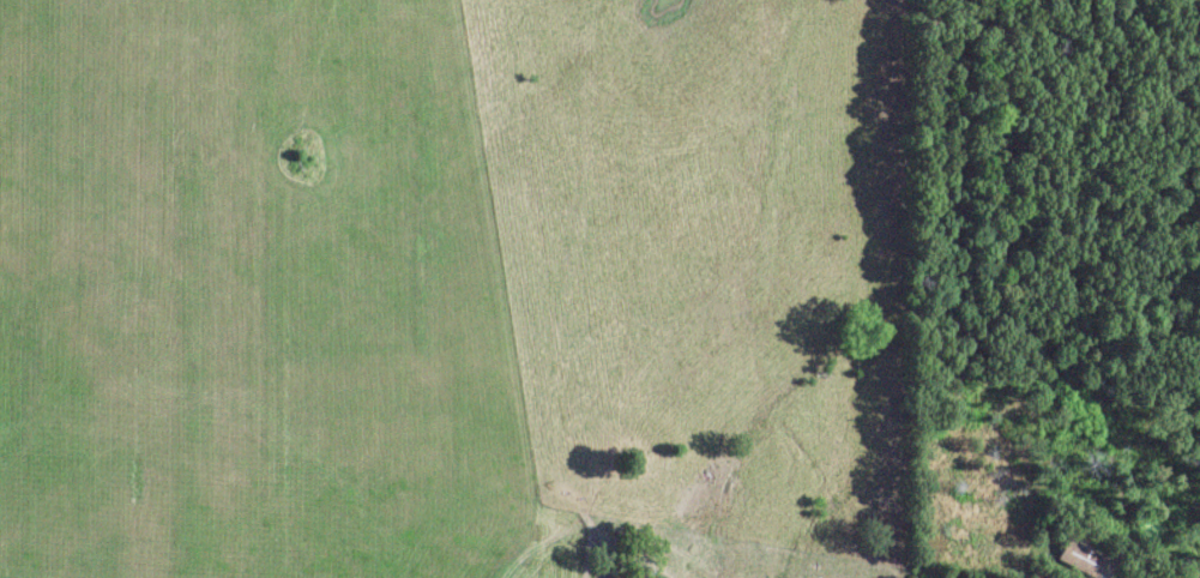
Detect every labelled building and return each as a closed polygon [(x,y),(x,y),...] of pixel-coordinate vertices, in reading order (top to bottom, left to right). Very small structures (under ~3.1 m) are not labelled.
[(1068,540),(1058,560),(1095,577),(1097,577),(1106,558),(1068,540)]
